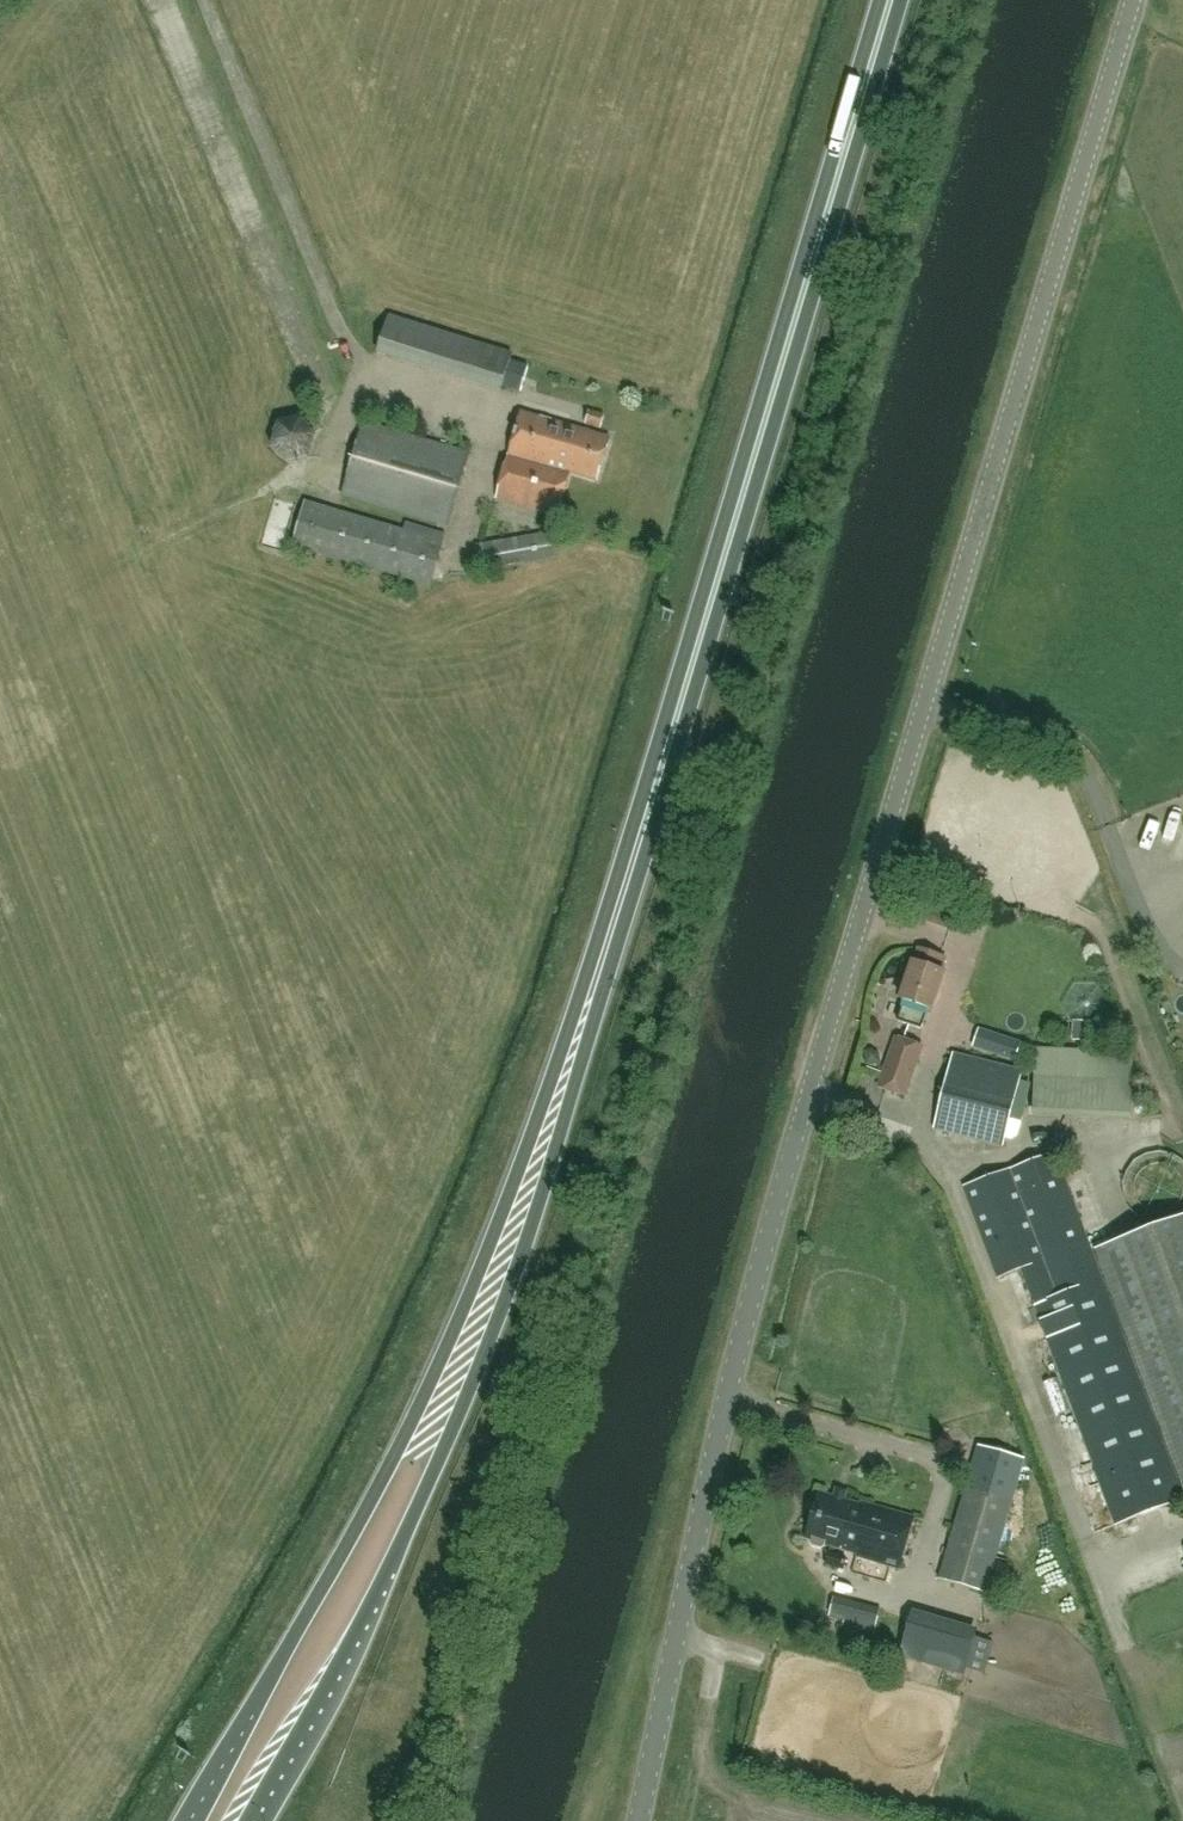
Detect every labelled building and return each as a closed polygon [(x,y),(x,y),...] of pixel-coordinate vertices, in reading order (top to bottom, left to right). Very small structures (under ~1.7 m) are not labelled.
[(511,353),(390,316),(379,352),(500,389),(511,353)] [(584,427),(601,431),(605,413),(589,409),(584,427)] [(522,412),(496,498),(559,517),(572,473),(598,480),(610,438),(522,412)] [(470,454),(364,423),(343,494),(449,525),(470,454)] [(444,543),(305,502),(292,544),(431,585),(444,543)] [(552,534),(477,546),(481,570),(556,558),(552,534)] [(1172,826),(1182,834),(1182,818),(1180,815),(1172,826)] [(1153,834),(1176,850),(1182,840),(1182,838),(1161,822),(1153,834)] [(922,1029),(928,1009),(933,1010),(945,972),(940,971),(945,957),(919,949),(914,963),(913,962),(901,1000),(906,1002),(899,1021),(922,1029)] [(1017,1061),(1024,1047),(987,1030),(981,1044),(1017,1061)] [(905,1096),(918,1058),(922,1046),(896,1037),(879,1087),(905,1096)] [(1133,1052),(1036,1048),(1033,1114),(1130,1118),(1131,1084),(1133,1052)] [(934,1127),(1004,1146),(1023,1071),(954,1053),(934,1127)] [(1055,1153),(965,1187),(999,1277),(1021,1268),(1117,1524),(1182,1499),(1182,1496),(1055,1153)] [(1095,1251),(1182,1488),(1182,1218),(1095,1251)] [(940,1580),(985,1593),(1012,1501),(967,1488),(940,1580)] [(805,1539),(811,1540),(813,1545),(822,1547),(825,1544),(858,1554),(857,1556),(899,1568),(913,1517),(863,1502),(862,1505),(818,1493),(805,1539)] [(829,1553),(826,1564),(843,1569),(846,1558),(829,1553)] [(1167,1571),(1171,1581),(1182,1577),(1182,1565),(1167,1571)] [(843,1620),(842,1625),(875,1633),(880,1609),(833,1598),(829,1616),(843,1620)] [(914,1618),(902,1657),(961,1674),(973,1635),(914,1618)]
